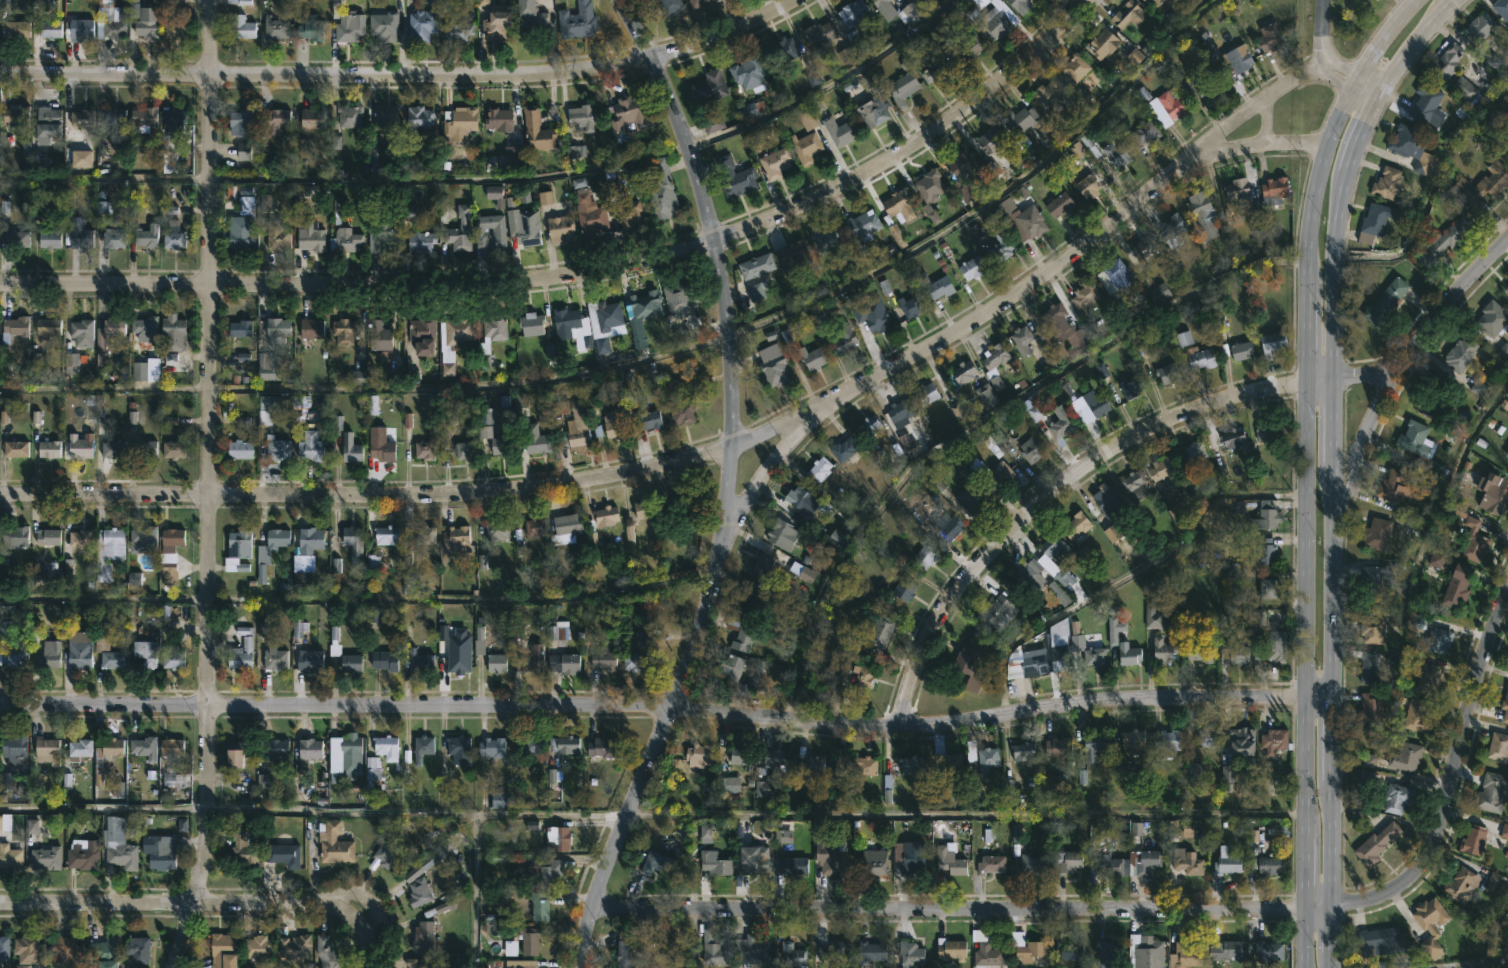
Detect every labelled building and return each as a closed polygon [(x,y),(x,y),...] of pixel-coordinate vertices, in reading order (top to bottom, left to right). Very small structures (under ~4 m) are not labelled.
[(97,3),(97,0),(113,0),(112,22),(126,22),(125,38),(95,37),(96,21),(103,21),(103,3),(97,3)] [(520,32),(518,0),(531,0),(532,7),(536,7),(537,13),(547,12),(547,23),(544,23),(545,31),(529,32),(530,40),(521,40),(520,36),(519,36),(520,32)] [(588,0),(591,0),(593,16),(596,15),(598,31),(594,32),(595,36),(560,39),(557,10),(568,9),(568,15),(578,14),(577,0),(588,0)] [(666,18),(654,0),(680,0),(684,6),(666,18)] [(692,9),(688,0),(707,0),(708,3),(692,9)] [(851,3),(856,0),(862,0),(871,13),(864,18),(865,20),(849,30),(844,23),(842,24),(839,20),(841,19),(836,11),(850,1),(851,3)] [(886,23),(871,0),(892,0),(890,1),(899,15),(886,23)] [(987,3),(984,0),(1000,0),(1013,13),(1008,18),(1014,26),(1000,39),(998,37),(991,43),(973,21),(980,15),(986,22),(990,19),(986,14),(995,7),(990,1),(987,3)] [(1023,16),(1006,0),(1030,0),(1029,1),(1031,3),(1027,7),(1029,9),(1023,16)] [(1124,4),(1129,0),(1133,0),(1148,14),(1127,35),(1111,19),(1119,10),(1121,13),(1127,7),(1124,4)] [(1147,4),(1143,0),(1165,0),(1157,8),(1150,1),(1147,4)] [(1492,5),(1498,0),(1507,0),(1507,24),(1492,5)] [(138,3),(138,7),(158,7),(158,38),(145,38),(145,35),(134,35),(134,21),(138,21),(138,18),(130,18),(130,3),(138,3)] [(423,10),(424,11),(437,11),(437,33),(429,33),(429,42),(409,42),(409,13),(416,13),(416,10),(423,10)] [(1486,10),(1504,31),(1496,37),(1492,33),(1478,45),(1465,30),(1470,25),(1469,24),(1486,10)] [(395,35),(395,42),(383,42),(383,35),(369,35),(369,14),(386,14),(386,12),(398,12),(398,35),(395,35)] [(484,41),(482,41),(482,20),(490,20),(490,12),(512,12),(512,25),(507,25),(507,41),(484,41)] [(244,14),(244,17),(245,17),(244,22),(255,22),(255,38),(248,39),(248,38),(239,40),(239,38),(231,38),(231,14),(244,14)] [(315,14),(315,21),(323,21),(323,38),(319,38),(319,40),(310,40),(310,38),(297,38),(297,25),(301,25),(301,23),(305,23),(305,14),(315,14)] [(270,15),(269,20),(288,20),(288,38),(279,38),(279,41),(264,39),(265,15),(270,15)] [(84,38),(84,40),(69,39),(69,19),(93,20),(92,38),(84,38)] [(15,20),(15,21),(29,22),(28,37),(4,37),(5,21),(11,21),(11,20),(15,20)] [(352,20),(352,23),(364,23),(365,36),(358,36),(358,42),(336,44),(335,42),(335,24),(339,24),(339,20),(352,20)] [(1287,45),(1281,49),(1280,46),(1274,49),(1273,47),(1263,52),(1257,38),(1263,35),(1260,28),(1276,20),(1287,43),(1286,44),(1287,45)] [(61,21),(61,38),(52,38),(52,40),(47,39),(47,37),(40,37),(40,22),(61,21)] [(185,21),(185,38),(160,37),(160,23),(185,21)] [(461,21),(461,24),(473,24),(473,35),(467,35),(467,42),(444,42),(445,24),(449,24),(449,21),(461,21)] [(829,21),(838,37),(832,40),(839,51),(849,45),(856,58),(826,76),(802,31),(814,24),(815,26),(820,23),(821,25),(829,21)] [(1106,27),(1122,42),(1111,54),(1108,52),(1100,61),(1092,54),(1095,50),(1087,43),(1095,35),(1097,37),(1106,27)] [(855,28),(862,39),(868,35),(875,45),(871,48),(872,50),(859,59),(845,34),(855,28)] [(975,32),(988,47),(967,63),(952,44),(961,37),(964,41),(975,32)] [(791,36),(800,55),(780,64),(782,67),(773,71),(763,49),(772,45),(770,41),(777,38),(779,42),(791,36)] [(1464,54),(1457,62),(1454,59),(1451,63),(1453,65),(1439,80),(1425,67),(1434,57),(1437,60),(1454,41),(1466,51),(1464,54)] [(1241,45),(1245,53),(1249,51),(1254,61),(1250,64),(1251,68),(1236,76),(1225,54),(1241,45)] [(1079,81),(1076,84),(1060,68),(1075,52),(1091,68),(1079,81)] [(757,53),(765,75),(762,76),(766,88),(754,93),(752,88),(743,91),(741,84),(735,86),(728,67),(737,64),(738,66),(739,65),(738,62),(757,53)] [(954,78),(939,88),(934,80),(928,84),(921,73),(934,63),(933,61),(941,56),(955,77),(954,78)] [(723,97),(696,107),(688,85),(706,79),(704,73),(719,67),(729,94),(723,97)] [(907,107),(900,111),(890,94),(892,93),(887,85),(911,70),(921,88),(903,98),(907,107)] [(1210,72),(1219,88),(1201,98),(1192,83),(1197,80),(1196,78),(1198,77),(1199,79),(1210,72)] [(1058,78),(1082,105),(1076,111),(1062,98),(1046,112),(1030,95),(1041,83),(1044,86),(1051,80),(1054,82),(1058,78)] [(1473,103),(1472,104),(1455,90),(1464,78),(1482,92),(1473,103)] [(1445,94),(1437,108),(1438,109),(1428,126),(1408,114),(1415,102),(1416,103),(1421,96),(1414,92),(1422,80),(1445,94)] [(884,94),(890,104),(885,107),(891,117),(868,131),(852,105),(868,95),(871,100),(876,97),(870,87),(877,82),(884,94)] [(1171,87),(1178,97),(1181,95),(1189,109),(1172,121),(1156,98),(1171,87)] [(630,95),(631,99),(640,97),(645,114),(646,114),(647,118),(651,117),(653,126),(636,131),(633,121),(624,124),(627,141),(618,143),(616,135),(614,136),(610,119),(616,118),(615,111),(608,113),(607,107),(618,103),(617,98),(630,95)] [(363,105),(365,116),(360,117),(360,120),(362,121),(362,128),(338,127),(338,115),(336,115),(336,107),(357,107),(357,104),(363,105)] [(591,104),(592,112),(594,112),(595,122),(593,122),(593,128),(584,129),(584,124),(569,125),(568,109),(581,107),(581,105),(591,104)] [(20,105),(28,106),(28,127),(20,127),(20,125),(11,124),(11,127),(7,127),(7,123),(3,123),(3,109),(8,109),(8,105),(20,105)] [(423,105),(423,109),(433,110),(433,127),(430,126),(430,129),(428,131),(407,129),(407,107),(423,105)] [(528,105),(539,105),(540,125),(539,125),(539,130),(559,129),(559,139),(556,140),(557,149),(526,151),(525,134),(527,134),(527,127),(524,127),(523,105),(528,105)] [(1033,105),(1060,138),(1048,148),(1030,126),(1016,138),(1003,123),(1024,106),(1027,110),(1033,105)] [(156,106),(156,128),(151,128),(149,129),(149,133),(140,133),(140,128),(130,128),(130,107),(137,107),(137,110),(144,110),(144,108),(146,108),(146,106),(156,106)] [(398,107),(398,131),(380,130),(381,126),(373,126),(374,109),(383,110),(383,107),(398,107)] [(478,107),(477,130),(463,129),(463,135),(454,135),(454,138),(443,137),(444,111),(451,111),(451,109),(466,110),(466,107),(478,107)] [(498,107),(498,110),(513,110),(512,132),(497,131),(497,129),(488,129),(488,107),(498,107)] [(116,109),(125,110),(125,127),(103,126),(103,110),(112,110),(112,108),(116,108),(116,109)] [(40,143),(40,156),(32,155),(31,127),(36,127),(37,113),(43,113),(44,109),(60,109),(60,137),(50,137),(50,144),(40,143)] [(93,127),(75,127),(74,132),(71,132),(71,126),(70,126),(70,112),(80,112),(80,109),(93,109),(93,127)] [(176,109),(176,110),(185,110),(184,132),(177,132),(176,155),(160,154),(163,109),(176,109)] [(283,109),(283,111),(290,111),(289,126),(278,126),(278,135),(268,135),(268,110),(283,109)] [(316,109),(324,110),(323,129),(301,129),(301,109),(316,109)] [(251,127),(251,135),(230,135),(230,128),(228,128),(229,113),(239,113),(240,110),(252,110),(251,127)] [(831,115),(838,127),(853,118),(862,134),(837,148),(821,120),(831,115)] [(1162,135),(1153,141),(1151,138),(1138,147),(1130,133),(1152,119),(1162,135)] [(1431,136),(1424,151),(1438,157),(1430,178),(1413,170),(1418,159),(1410,156),(1409,158),(1396,152),(1395,154),(1385,148),(1390,137),(1395,139),(1398,131),(1396,130),(1399,122),(1431,136)] [(1006,142),(988,155),(979,144),(977,145),(973,140),(995,124),(1003,135),(1001,136),(1006,142)] [(815,131),(824,149),(811,156),(814,162),(803,168),(786,137),(795,133),(798,139),(815,131)] [(1111,142),(1115,147),(1124,142),(1130,151),(1128,153),(1134,159),(1122,167),(1121,165),(1115,170),(1101,149),(1111,142)] [(958,180),(956,181),(945,165),(957,157),(955,153),(967,145),(980,165),(958,180)] [(786,146),(791,158),(788,159),(792,167),(780,172),(782,177),(769,183),(758,159),(764,156),(763,154),(766,153),(767,155),(786,146)] [(732,169),(735,173),(750,164),(758,177),(754,179),(758,187),(747,194),(744,188),(729,198),(721,188),(723,187),(718,178),(724,175),(722,173),(721,174),(713,161),(727,152),(736,166),(732,169)] [(664,156),(666,162),(668,161),(671,172),(669,173),(680,215),(655,222),(646,188),(652,186),(652,185),(656,185),(656,181),(661,180),(660,177),(654,179),(650,160),(664,156)] [(1504,169),(1507,173),(1507,185),(1501,192),(1504,195),(1496,203),(1488,192),(1483,196),(1488,202),(1477,213),(1452,187),(1463,176),(1473,187),(1486,175),(1488,177),(1492,173),(1487,167),(1496,158),(1505,167),(1504,169)] [(1402,178),(1400,184),(1402,185),(1395,201),(1370,192),(1374,182),(1378,183),(1380,177),(1383,178),(1384,174),(1382,173),(1385,164),(1403,171),(1401,177),(1402,178)] [(940,198),(932,204),(930,201),(926,204),(913,183),(936,166),(942,176),(940,178),(947,190),(938,195),(940,198)] [(1096,194),(1092,197),(1091,195),(1085,199),(1075,184),(1099,168),(1108,182),(1095,192),(1096,194)] [(1288,176),(1291,197),(1282,199),(1282,204),(1265,207),(1262,185),(1268,184),(1267,179),(1273,178),(1274,180),(1278,179),(1278,178),(1288,176)] [(1247,178),(1251,194),(1244,195),(1245,199),(1228,202),(1226,190),(1224,190),(1223,186),(1234,184),(1233,181),(1247,178)] [(904,187),(914,204),(910,206),(914,212),(904,217),(901,212),(890,218),(893,224),(895,223),(902,235),(894,239),(883,217),(888,214),(881,203),(892,197),(890,193),(895,191),(896,192),(904,187)] [(588,205),(589,209),(604,206),(609,230),(581,236),(576,212),(578,212),(574,194),(577,194),(576,190),(587,188),(591,204),(588,205)] [(1065,191),(1077,206),(1067,213),(1066,211),(1055,219),(1042,200),(1051,194),(1054,199),(1065,191)] [(1207,193),(1218,221),(1215,222),(1216,226),(1202,232),(1189,201),(1196,199),(1195,196),(1198,195),(1199,196),(1207,193)] [(253,198),(239,198),(239,216),(253,216),(253,198)] [(638,227),(622,231),(615,206),(639,200),(642,211),(639,212),(641,221),(637,222),(638,227)] [(1390,207),(1383,237),(1375,235),(1372,245),(1358,242),(1365,216),(1367,217),(1371,202),(1390,207)] [(1040,235),(1037,237),(1036,235),(1031,239),(1014,218),(1033,203),(1045,219),(1043,221),(1049,229),(1040,235)] [(467,217),(467,225),(470,225),(471,251),(451,252),(451,243),(444,243),(443,228),(459,228),(459,218),(457,218),(457,205),(470,204),(470,217),(467,217)] [(871,209),(874,213),(875,212),(883,226),(870,233),(873,239),(862,245),(861,242),(854,246),(843,225),(845,224),(843,220),(851,216),(852,219),(871,209)] [(538,210),(541,230),(539,230),(540,245),(522,247),(521,244),(516,245),(515,229),(519,229),(517,212),(538,210)] [(1189,229),(1179,236),(1177,234),(1166,242),(1158,231),(1163,228),(1161,225),(1177,212),(1189,229)] [(1465,239),(1460,244),(1458,242),(1452,248),(1449,246),(1432,262),(1424,253),(1464,214),(1473,222),(1468,228),(1470,230),(1463,237),(1465,239)] [(504,215),(506,249),(495,250),(494,237),(491,237),(491,228),(484,229),(484,232),(487,232),(488,247),(475,248),(474,226),(477,226),(476,216),(504,215)] [(572,215),(575,238),(573,240),(550,243),(546,218),(572,215)] [(390,217),(390,223),(401,223),(401,249),(379,249),(379,252),(368,252),(368,232),(371,232),(371,223),(375,223),(375,216),(390,217)] [(82,217),(82,230),(93,230),(93,249),(68,248),(69,217),(82,217)] [(232,249),(228,249),(228,217),(254,217),(254,249),(232,249)] [(52,248),(52,251),(46,251),(46,248),(39,248),(39,232),(52,232),(53,219),(60,219),(60,248),(52,248)] [(125,222),(125,248),(100,248),(101,239),(102,239),(103,232),(104,232),(105,228),(114,228),(113,223),(114,223),(114,221),(125,222)] [(282,221),(281,230),(290,230),(290,248),(282,248),(281,251),(266,250),(267,221),(282,221)] [(157,223),(157,248),(144,248),(144,246),(134,246),(135,228),(140,228),(140,231),(148,231),(148,223),(157,223)] [(178,224),(178,231),(185,231),(185,248),(176,248),(176,250),(171,250),(171,248),(163,248),(163,232),(168,232),(168,229),(171,229),(171,224),(178,224)] [(835,227),(839,237),(837,238),(840,246),(819,256),(810,236),(823,228),(825,231),(835,227)] [(351,228),(350,234),(363,234),(363,245),(357,245),(357,252),(334,251),(334,249),(329,249),(329,238),(334,238),(334,228),(351,228)] [(1003,228),(1016,248),(1012,250),(1014,253),(999,263),(990,249),(995,246),(994,245),(1000,242),(994,233),(1003,228)] [(324,230),(324,251),(298,249),(298,235),(301,235),(301,232),(324,230)] [(5,248),(4,248),(4,232),(28,232),(28,248),(5,248)] [(1150,232),(1161,245),(1142,260),(1135,251),(1134,252),(1130,248),(1140,240),(1139,239),(1150,232)] [(436,234),(436,244),(432,244),(432,253),(407,252),(408,233),(436,234)] [(803,239),(805,243),(808,242),(815,259),(798,266),(795,258),(780,264),(775,250),(787,245),(789,248),(795,245),(794,242),(803,239)] [(770,252),(776,268),(744,281),(737,265),(751,259),(750,258),(754,256),(754,258),(770,252)] [(978,255),(983,264),(982,265),(987,273),(975,280),(974,278),(967,282),(958,267),(965,261),(966,263),(978,255)] [(1119,259),(1133,279),(1109,295),(1096,276),(1109,267),(1107,265),(1112,262),(1113,263),(1119,259)] [(956,292),(949,296),(947,293),(933,301),(925,287),(946,275),(956,292)] [(1401,298),(1390,312),(1392,314),(1379,330),(1361,315),(1370,305),(1372,306),(1397,276),(1411,287),(1401,298)] [(1090,280),(1103,298),(1086,310),(1083,307),(1078,310),(1070,299),(1076,295),(1073,291),(1078,288),(1079,290),(1084,287),(1082,285),(1090,280)] [(688,281),(690,288),(694,287),(698,305),(692,306),(693,311),(686,313),(687,318),(678,320),(677,315),(668,317),(662,287),(688,281)] [(1173,296),(1157,306),(1148,292),(1164,282),(1173,296)] [(765,297),(759,286),(748,292),(754,303),(765,297)] [(657,289),(662,313),(645,318),(646,320),(640,322),(639,318),(634,320),(628,296),(635,295),(636,298),(648,295),(647,291),(657,289)] [(916,295),(924,310),(916,314),(918,317),(913,319),(912,317),(906,320),(901,309),(899,310),(898,307),(900,306),(897,300),(903,297),(905,301),(916,295)] [(879,296),(892,329),(880,334),(879,332),(871,335),(865,320),(857,323),(851,307),(879,296)] [(1493,299),(1507,312),(1507,324),(1507,325),(1507,326),(1507,328),(1501,336),(1499,334),(1494,339),(1476,323),(1484,313),(1482,311),(1493,299)] [(604,300),(605,305),(620,302),(626,334),(607,337),(610,353),(597,356),(586,304),(604,300)] [(1060,302),(1068,313),(1063,316),(1070,327),(1074,324),(1077,329),(1082,326),(1092,345),(1076,356),(1065,339),(1060,343),(1043,317),(1041,319),(1039,316),(1051,308),(1050,306),(1054,303),(1055,305),(1060,302)] [(566,307),(566,312),(579,310),(580,315),(582,314),(583,317),(588,317),(592,347),(576,349),(573,329),(571,329),(573,339),(557,341),(553,309),(566,307)] [(535,312),(535,315),(544,315),(545,324),(542,325),(543,335),(522,337),(522,328),(519,328),(518,317),(525,317),(524,313),(535,312)] [(505,314),(507,341),(490,342),(489,336),(483,336),(482,320),(487,320),(487,315),(505,314)] [(426,343),(426,346),(414,346),(414,343),(409,343),(409,321),(418,321),(419,315),(434,315),(434,343),(426,343)] [(28,316),(28,337),(19,337),(19,335),(9,335),(9,344),(1,344),(1,323),(2,323),(2,320),(16,320),(16,317),(28,316)] [(157,316),(156,337),(149,337),(149,342),(138,342),(138,333),(130,333),(131,320),(145,320),(145,317),(148,317),(148,316),(157,316)] [(116,318),(116,320),(124,320),(124,336),(112,336),(112,339),(107,339),(107,336),(103,336),(103,320),(111,320),(111,318),(116,318)] [(176,318),(176,320),(185,320),(185,335),(186,335),(185,351),(161,351),(162,318),(176,318)] [(243,319),(243,321),(251,321),(251,337),(229,337),(229,323),(239,323),(240,319),(243,319)] [(280,319),(280,320),(289,320),(289,336),(284,336),(284,344),(268,345),(268,336),(267,336),(267,319),(280,319)] [(314,319),(314,320),(323,320),(323,339),(300,339),(300,319),(314,319)] [(349,319),(349,321),(356,321),(355,336),(353,336),(353,346),(335,345),(335,335),(332,335),(332,323),(339,324),(339,319),(349,319)] [(48,335),(48,340),(40,340),(40,336),(36,336),(36,320),(60,320),(59,336),(48,335)] [(92,320),(92,348),(73,347),(73,338),(69,338),(70,322),(80,323),(80,320),(92,320)] [(380,320),(380,329),(391,329),(391,351),(370,351),(370,339),(369,339),(369,320),(380,320)] [(459,346),(438,346),(439,320),(474,320),(474,341),(459,340),(459,346)] [(848,322),(858,342),(854,345),(856,348),(840,357),(831,341),(840,337),(836,328),(841,325),(840,324),(848,322)] [(1031,351),(1024,356),(1010,337),(1015,333),(1013,331),(1025,322),(1037,339),(1028,345),(1031,351)] [(1286,332),(1289,350),(1276,352),(1276,350),(1263,352),(1261,336),(1286,332)] [(1181,348),(1192,344),(1188,333),(1177,337),(1181,348)] [(1466,335),(1479,346),(1476,350),(1478,351),(1459,375),(1446,366),(1448,364),(1444,361),(1460,339),(1462,340),(1466,335)] [(1001,342),(1012,359),(1002,366),(1001,364),(995,368),(998,373),(994,376),(990,371),(989,372),(981,361),(986,357),(983,354),(988,351),(989,353),(994,349),(993,348),(1001,342)] [(1253,342),(1255,354),(1250,355),(1251,358),(1234,362),(1231,346),(1235,345),(1235,344),(1238,343),(1238,345),(1253,342)] [(1197,346),(1199,351),(1211,348),(1217,367),(1209,369),(1208,366),(1191,371),(1185,350),(1197,346)] [(818,348),(826,363),(819,367),(820,369),(816,371),(815,369),(810,372),(799,351),(805,348),(808,353),(818,348)] [(454,377),(441,377),(441,351),(454,351),(454,377)] [(788,372),(785,373),(789,382),(776,388),(775,385),(768,388),(761,372),(758,374),(755,365),(782,353),(787,364),(785,365),(788,372)] [(970,360),(978,372),(973,375),(975,378),(960,388),(953,376),(951,377),(948,373),(959,366),(958,364),(962,361),(964,364),(970,360)] [(1175,362),(1182,378),(1164,385),(1159,373),(1157,374),(1155,370),(1175,362)] [(134,381),(147,381),(147,365),(134,365),(134,381)] [(1450,383),(1431,417),(1416,409),(1435,374),(1450,383)] [(1142,395),(1126,402),(1119,387),(1140,378),(1145,389),(1140,391),(1142,395)] [(931,382),(940,397),(924,407),(915,391),(921,388),(920,386),(923,384),(924,386),(931,382)] [(1470,390),(1479,400),(1488,391),(1479,382),(1470,390)] [(1102,395),(1112,410),(1106,414),(1107,416),(1103,418),(1101,416),(1096,420),(1089,408),(1087,409),(1085,406),(1087,405),(1087,404),(1102,395)] [(260,425),(259,425),(259,396),(292,396),(292,410),(271,410),(271,425),(260,425)] [(908,396),(918,414),(908,419),(911,424),(896,432),(885,412),(892,409),(890,405),(894,403),(896,405),(901,402),(900,400),(908,396)] [(696,422),(681,426),(681,423),(674,425),(669,408),(692,401),(695,412),(693,412),(696,422)] [(589,436),(569,439),(567,421),(573,420),(571,406),(585,404),(589,436)] [(629,438),(615,440),(614,438),(607,439),(603,417),(608,412),(613,411),(613,409),(623,407),(629,438)] [(643,408),(644,414),(659,411),(663,429),(652,431),(651,429),(639,432),(634,410),(643,408)] [(1065,411),(1078,429),(1069,435),(1068,433),(1061,438),(1066,444),(1061,447),(1047,428),(1050,426),(1049,424),(1052,422),(1053,424),(1059,420),(1057,416),(1065,411)] [(874,415),(882,426),(877,430),(879,432),(869,440),(866,436),(864,437),(857,428),(865,422),(863,420),(867,417),(869,419),(874,415)] [(1430,428),(1425,438),(1437,444),(1430,460),(1396,443),(1400,434),(1405,436),(1409,426),(1407,425),(1410,419),(1430,428)] [(1286,440),(1257,444),(1256,429),(1262,429),(1261,423),(1284,420),(1286,440)] [(491,426),(492,438),(495,438),(495,436),(498,436),(498,438),(508,437),(509,457),(491,456),(491,438),(479,439),(479,427),(491,426)] [(1243,426),(1247,439),(1241,441),(1242,444),(1227,449),(1223,436),(1221,437),(1220,434),(1232,430),(1232,428),(1236,426),(1236,428),(1243,426)] [(316,431),(316,436),(317,436),(317,439),(315,439),(315,441),(323,441),(323,463),(311,461),(311,459),(297,460),(297,443),(304,443),(304,431),(316,431)] [(906,433),(912,441),(915,439),(922,452),(910,460),(897,438),(906,433)] [(83,458),(83,461),(79,461),(79,458),(69,459),(69,434),(92,434),(92,458),(83,458)] [(273,434),(273,440),(289,441),(289,459),(281,459),(281,461),(266,460),(266,434),(273,434)] [(527,455),(523,438),(549,434),(552,452),(527,455)] [(1044,457),(1032,466),(1025,457),(1023,460),(1018,454),(1022,450),(1019,446),(1034,435),(1045,450),(1041,453),(1044,457)] [(850,436),(861,449),(840,465),(828,450),(835,444),(836,445),(838,443),(840,445),(850,436)] [(139,439),(139,441),(156,441),(156,458),(140,457),(140,459),(133,459),(133,439),(139,439)] [(241,440),(241,443),(252,443),(252,459),(229,459),(229,443),(235,443),(235,440),(241,440)] [(1203,440),(1208,456),(1189,462),(1184,447),(1191,445),(1190,442),(1195,440),(1195,442),(1203,440)] [(183,441),(183,459),(175,459),(175,461),(170,461),(170,458),(162,458),(162,443),(166,443),(166,441),(175,443),(175,441),(183,441)] [(422,441),(422,442),(436,442),(436,451),(434,451),(434,461),(422,461),(422,459),(415,459),(414,443),(419,443),(419,441),(422,441)] [(5,457),(4,457),(4,442),(28,442),(27,458),(5,457)] [(59,442),(59,458),(37,458),(38,442),(59,442)] [(114,458),(101,458),(101,443),(124,443),(124,458),(114,458)] [(394,443),(394,463),(387,462),(387,460),(383,460),(383,459),(370,458),(370,443),(394,443)] [(465,460),(456,460),(456,444),(475,443),(476,459),(465,460)] [(354,462),(354,465),(350,465),(350,463),(343,463),(343,445),(362,445),(361,462),(354,462)] [(1171,452),(1180,471),(1154,482),(1148,469),(1145,470),(1140,461),(1150,456),(1152,462),(1157,459),(1158,461),(1162,459),(1161,457),(1171,452)] [(822,457),(832,465),(828,470),(830,472),(819,485),(813,479),(811,481),(805,475),(814,465),(812,463),(816,460),(818,462),(822,457)] [(1007,483),(999,490),(986,475),(997,466),(996,465),(1002,460),(1015,475),(1007,483)] [(1407,480),(1405,487),(1414,491),(1411,499),(1402,495),(1398,504),(1375,496),(1379,485),(1382,486),(1384,479),(1388,480),(1389,476),(1387,475),(1390,467),(1407,474),(1405,480),(1407,480)] [(1140,469),(1147,479),(1142,483),(1146,489),(1132,499),(1119,481),(1129,474),(1128,472),(1133,469),(1135,472),(1140,469)] [(1492,473),(1507,481),(1507,503),(1504,510),(1502,509),(1498,516),(1479,506),(1486,492),(1478,488),(1484,477),(1488,479),(1492,473)] [(797,485),(806,491),(808,489),(815,494),(812,498),(820,503),(810,518),(788,502),(792,497),(790,495),(797,485)] [(692,502),(672,513),(664,497),(685,487),(692,502)] [(1109,487),(1122,506),(1107,517),(1094,498),(1099,495),(1097,492),(1101,489),(1103,491),(1109,487)] [(977,489),(988,501),(972,517),(960,506),(963,503),(959,498),(966,490),(971,495),(977,489)] [(644,498),(644,500),(651,498),(655,515),(637,519),(634,502),(640,501),(639,499),(644,498)] [(1277,527),(1260,527),(1260,499),(1277,499),(1277,527)] [(609,504),(610,507),(616,506),(619,518),(613,520),(614,523),(597,526),(595,510),(605,508),(605,505),(609,504)] [(1093,525),(1071,540),(1064,529),(1068,526),(1066,522),(1081,508),(1093,525)] [(559,544),(550,545),(549,534),(555,533),(553,516),(580,512),(582,532),(574,534),(575,542),(559,544)] [(946,514),(950,518),(954,514),(964,525),(962,527),(963,529),(951,541),(934,523),(938,519),(939,520),(946,514)] [(535,516),(536,518),(544,517),(545,534),(526,536),(524,520),(531,519),(531,516),(535,516)] [(794,530),(801,534),(790,554),(767,541),(769,537),(766,536),(769,530),(772,532),(774,529),(771,528),(776,517),(795,527),(794,530)] [(1391,530),(1387,550),(1364,545),(1366,528),(1371,529),(1374,517),(1393,522),(1391,530)] [(501,519),(502,521),(508,521),(509,534),(502,535),(503,539),(486,540),(485,522),(496,522),(496,520),(501,519)] [(353,524),(353,527),(361,527),(361,544),(356,544),(355,566),(350,566),(351,544),(340,543),(340,539),(343,539),(343,526),(349,526),(349,524),(353,524)] [(391,524),(391,526),(398,526),(398,541),(393,541),(393,544),(376,544),(376,531),(373,531),(373,526),(387,526),(387,524),(391,524)] [(428,524),(428,526),(435,526),(435,543),(414,543),(414,539),(416,539),(415,526),(422,526),(422,524),(428,524)] [(469,524),(470,545),(457,546),(457,544),(443,544),(442,531),(448,530),(448,525),(469,524)] [(27,525),(27,546),(19,546),(19,544),(8,543),(8,542),(6,542),(6,528),(16,528),(16,526),(19,526),(19,525),(27,525)] [(156,525),(155,553),(129,552),(130,528),(144,529),(144,526),(148,526),(148,525),(156,525)] [(115,526),(115,528),(123,528),(124,558),(103,558),(103,562),(111,562),(110,581),(95,581),(96,529),(110,529),(110,526),(115,526)] [(314,527),(314,529),(323,529),(322,547),(311,547),(309,584),(293,584),(293,555),(299,555),(300,528),(314,527)] [(59,528),(59,544),(45,544),(45,546),(43,546),(43,544),(35,544),(36,529),(59,528)] [(91,533),(91,545),(68,545),(68,543),(64,543),(64,533),(69,533),(69,531),(79,531),(79,528),(91,528),(91,533)] [(175,528),(184,528),(184,544),(175,544),(174,562),(176,562),(177,584),(168,584),(168,591),(161,591),(162,571),(160,571),(160,562),(161,562),(162,534),(159,534),(159,529),(175,528)] [(280,528),(288,529),(288,545),(276,545),(276,549),(267,549),(267,529),(280,528)] [(250,557),(228,557),(228,531),(238,532),(238,529),(251,529),(250,557)] [(1062,547),(1050,559),(1042,554),(1044,552),(1039,546),(1054,531),(1065,541),(1061,545),(1062,547)] [(1488,552),(1486,557),(1483,556),(1480,563),(1461,555),(1471,532),(1492,541),(1488,552)] [(1277,548),(1277,565),(1256,565),(1256,551),(1259,551),(1259,533),(1268,533),(1268,537),(1273,537),(1272,543),(1278,543),(1277,548)] [(932,563),(931,565),(929,564),(925,570),(912,561),(925,542),(933,548),(932,549),(938,554),(932,563)] [(775,555),(766,575),(752,569),(761,548),(775,555)] [(273,563),(272,576),(264,575),(264,582),(258,582),(258,575),(257,575),(257,551),(270,551),(269,563),(273,563)] [(1034,556),(1044,568),(1036,575),(1044,584),(1030,596),(1011,574),(1034,556)] [(1471,589),(1466,601),(1462,599),(1458,609),(1442,602),(1461,561),(1476,568),(1467,588),(1471,589)] [(1384,566),(1384,598),(1363,598),(1364,565),(1384,566)] [(915,594),(913,597),(911,595),(907,601),(893,591),(903,576),(917,586),(913,592),(915,594)] [(1265,577),(1277,578),(1277,598),(1260,598),(1260,579),(1262,579),(1262,577),(1265,577)] [(996,589),(1018,608),(1013,614),(1008,609),(997,622),(982,610),(989,602),(991,604),(996,597),(992,594),(996,589)] [(1155,603),(1155,611),(1163,611),(1164,627),(1146,627),(1146,603),(1155,603)] [(894,627),(885,648),(866,640),(875,620),(872,619),(876,612),(896,621),(894,627)] [(1118,615),(1118,622),(1127,621),(1128,630),(1118,631),(1118,644),(1109,645),(1109,616),(1118,615)] [(755,628),(748,652),(733,647),(739,627),(727,623),(729,616),(743,616),(741,624),(755,628)] [(1385,621),(1384,644),(1363,643),(1363,635),(1360,635),(1360,618),(1385,618),(1385,621)] [(26,667),(0,667),(0,620),(13,620),(12,634),(5,634),(4,651),(27,651),(26,667)] [(104,620),(103,633),(109,633),(109,651),(123,651),(123,667),(114,667),(114,668),(100,667),(100,652),(94,652),(94,634),(96,634),(96,620),(104,620)] [(520,625),(520,640),(525,640),(525,648),(532,649),(532,643),(543,643),(543,649),(545,649),(545,654),(543,654),(543,667),(537,667),(537,671),(511,671),(512,625),(520,625)] [(1455,631),(1451,647),(1448,646),(1446,654),(1426,649),(1427,644),(1421,642),(1424,631),(1431,633),(1433,625),(1455,631)] [(1286,644),(1285,662),(1275,662),(1275,659),(1254,658),(1254,644),(1260,644),(1260,630),(1274,631),(1274,643),(1286,644)] [(83,666),(82,668),(79,668),(79,667),(67,668),(68,631),(91,631),(91,666),(83,666)] [(228,667),(228,647),(242,647),(242,635),(252,635),(251,668),(228,667)] [(1163,636),(1163,641),(1165,641),(1165,643),(1177,643),(1177,653),(1175,653),(1175,662),(1162,662),(1162,660),(1155,660),(1154,636),(1163,636)] [(1196,636),(1196,643),(1214,643),(1214,663),(1201,663),(1201,659),(1195,659),(1195,657),(1188,656),(1187,636),(1196,636)] [(156,638),(157,651),(155,651),(155,667),(139,668),(139,665),(133,665),(134,638),(156,638)] [(1240,639),(1240,646),(1249,646),(1249,663),(1221,662),(1221,647),(1228,647),(1228,639),(1240,639)] [(60,640),(59,665),(37,664),(38,651),(43,651),(43,641),(60,640)] [(1129,641),(1129,647),(1142,647),(1142,660),(1137,661),(1137,664),(1121,665),(1120,641),(1129,641)] [(276,644),(276,649),(287,649),(287,669),(264,670),(263,650),(268,650),(268,644),(276,644)] [(415,644),(415,654),(435,654),(435,671),(414,670),(414,662),(407,662),(408,644),(415,644)] [(177,647),(177,650),(183,650),(184,667),(175,667),(175,670),(170,670),(170,667),(162,667),(162,645),(177,645),(177,647)] [(980,652),(978,654),(989,659),(975,693),(964,688),(969,674),(953,667),(959,650),(963,652),(965,646),(980,652)] [(1092,646),(1092,648),(1106,647),(1107,655),(1104,655),(1105,663),(1102,664),(1103,666),(1093,667),(1093,664),(1086,665),(1085,649),(1089,649),(1089,646),(1092,646)] [(306,649),(306,652),(323,650),(322,671),(314,671),(314,670),(310,670),(310,668),(297,668),(297,654),(298,654),(298,649),(306,649)] [(632,649),(647,650),(647,661),(645,661),(645,672),(630,671),(630,669),(623,669),(623,650),(632,649)] [(1043,649),(1048,672),(1037,675),(1036,671),(1022,674),(1019,658),(1027,656),(1027,652),(1043,649)] [(1384,657),(1381,684),(1361,682),(1363,657),(1352,656),(1353,649),(1376,653),(1376,656),(1384,657)] [(616,651),(616,670),(605,670),(605,667),(591,667),(591,651),(616,651)] [(397,652),(397,671),(387,672),(387,667),(372,667),(372,652),(397,652)] [(456,652),(456,654),(470,654),(470,666),(465,666),(465,670),(448,670),(448,654),(453,654),(453,652),(456,652)] [(745,658),(738,682),(744,684),(750,665),(760,668),(750,699),(733,693),(736,682),(728,680),(729,677),(720,674),(723,666),(720,666),(722,659),(727,661),(729,653),(745,658)] [(349,675),(348,672),(341,671),(341,654),(361,654),(361,671),(353,671),(353,675),(349,675)] [(499,671),(499,673),(487,670),(488,654),(506,654),(506,671),(499,671)] [(561,671),(561,654),(579,654),(579,671),(561,671)] [(1444,668),(1438,693),(1428,690),(1427,693),(1417,690),(1424,661),(1444,666),(1444,668)] [(854,664),(873,668),(871,676),(875,677),(872,688),(862,685),(861,687),(854,685),(857,674),(852,672),(854,664)] [(1507,725),(1507,687),(1498,723),(1507,725)] [(1382,719),(1361,719),(1361,692),(1383,692),(1382,719)] [(1432,717),(1428,733),(1403,727),(1411,696),(1429,701),(1427,708),(1431,709),(1429,716),(1432,717)] [(1213,725),(1213,729),(1218,728),(1218,745),(1199,746),(1198,729),(1206,728),(1206,726),(1213,725)] [(1248,726),(1248,728),(1255,728),(1257,755),(1249,754),(1249,758),(1241,758),(1241,754),(1232,754),(1232,735),(1229,735),(1229,728),(1242,728),(1242,726),(1248,726)] [(1289,729),(1289,749),(1277,749),(1277,747),(1273,747),(1273,756),(1266,756),(1266,747),(1261,747),(1262,734),(1268,734),(1268,728),(1273,728),(1273,731),(1279,731),(1279,729),(1289,729)] [(1166,729),(1166,731),(1172,731),(1172,729),(1181,729),(1181,750),(1161,750),(1161,729),(1166,729)] [(1100,730),(1100,732),(1108,732),(1109,750),(1097,751),(1098,762),(1085,763),(1084,733),(1091,733),(1090,730),(1100,730)] [(1145,730),(1145,746),(1122,747),(1120,731),(1145,730)] [(1494,730),(1507,734),(1507,760),(1507,764),(1497,762),(1497,759),(1488,757),(1494,730)] [(356,775),(356,780),(348,780),(348,774),(341,775),(341,732),(361,732),(362,774),(356,775)] [(390,734),(390,737),(397,737),(397,761),(385,762),(385,754),(374,754),(374,741),(372,741),(372,736),(390,734)] [(426,734),(426,737),(434,737),(434,754),(421,754),(421,766),(414,766),(414,736),(421,736),(421,734),(426,734)] [(463,734),(463,737),(470,737),(470,764),(452,764),(452,753),(448,753),(448,743),(445,743),(445,737),(458,737),(458,734),(463,734)] [(19,756),(19,764),(7,764),(7,757),(1,757),(1,739),(15,739),(15,736),(27,735),(26,756),(19,756)] [(42,735),(42,739),(58,739),(58,766),(50,766),(50,761),(36,762),(36,755),(34,755),(35,735),(42,735)] [(535,735),(535,737),(543,737),(543,754),(523,754),(523,737),(530,737),(530,735),(535,735)] [(572,735),(572,737),(579,737),(579,754),(557,754),(557,752),(549,752),(549,737),(568,737),(568,735),(572,735)] [(156,736),(155,762),(147,762),(147,755),(131,755),(131,752),(129,752),(130,739),(143,739),(143,737),(156,736)] [(115,737),(115,739),(123,739),(123,756),(102,755),(102,785),(94,785),(94,747),(101,747),(101,738),(115,737)] [(171,737),(174,738),(174,740),(183,740),(183,755),(161,755),(161,739),(171,737)] [(314,737),(314,740),(321,740),(321,758),(311,758),(311,763),(301,763),(301,760),(299,760),(299,739),(314,737)] [(505,737),(505,758),(493,757),(493,755),(479,754),(479,741),(485,741),(485,737),(490,737),(490,739),(496,739),(496,737),(505,737)] [(599,737),(599,739),(605,740),(605,737),(614,737),(614,757),(602,757),(602,755),(587,755),(588,742),(594,742),(594,737),(599,737)] [(1073,737),(1072,757),(1061,757),(1061,755),(1045,754),(1045,740),(1052,740),(1052,737),(1057,737),(1057,739),(1063,739),(1063,737),(1073,737)] [(69,756),(68,741),(78,741),(78,739),(91,739),(91,756),(69,756)] [(230,766),(227,766),(227,739),(250,740),(250,756),(242,756),(242,766),(230,766)] [(286,739),(288,740),(288,755),(266,756),(265,740),(286,739)] [(1028,740),(1028,743),(1035,743),(1037,759),(1014,761),(1013,747),(1011,747),(1011,745),(1024,744),(1024,741),(1028,740)] [(1422,752),(1420,764),(1418,763),(1416,772),(1387,766),(1391,751),(1400,754),(1403,740),(1424,745),(1422,752)] [(698,745),(714,745),(712,764),(703,764),(703,767),(689,766),(689,760),(686,760),(687,747),(693,747),(693,743),(699,743),(698,745)] [(752,746),(750,771),(744,770),(744,765),(730,764),(733,743),(752,746)] [(990,746),(990,748),(999,747),(1000,765),(987,766),(988,772),(981,773),(978,750),(985,749),(985,747),(990,746)] [(781,748),(780,750),(787,751),(785,766),(780,766),(779,768),(763,766),(765,749),(776,750),(776,748),(781,748)] [(815,756),(816,754),(820,755),(820,753),(826,755),(824,776),(796,773),(798,755),(805,756),(805,753),(810,753),(810,754),(815,755),(815,756)] [(857,757),(865,757),(865,755),(870,755),(870,757),(878,758),(877,774),(850,773),(851,753),(857,753),(857,757)] [(962,753),(964,776),(952,777),(953,781),(942,782),(942,777),(936,778),(934,758),(942,757),(942,755),(946,754),(947,757),(952,756),(952,754),(962,753)] [(916,754),(916,756),(924,756),(923,770),(918,770),(918,774),(902,774),(902,758),(911,758),(911,754),(916,754)] [(1377,759),(1366,756),(1363,767),(1373,770),(1377,759)] [(380,790),(365,790),(365,768),(380,768),(380,790)] [(1487,771),(1507,776),(1507,802),(1505,801),(1502,814),(1476,807),(1480,791),(1484,792),(1485,787),(1483,786),(1487,771)] [(1055,793),(1041,793),(1041,774),(1064,773),(1064,789),(1055,789),(1055,793)] [(182,777),(166,777),(166,786),(182,786),(182,777)] [(1399,783),(1399,784),(1414,788),(1410,805),(1405,804),(1402,815),(1384,810),(1390,782),(1399,783)] [(508,808),(492,808),(492,787),(508,787),(508,808)] [(116,815),(116,817),(124,816),(124,841),(106,841),(106,815),(116,815)] [(336,836),(336,840),(354,840),(354,862),(320,862),(318,822),(324,822),(325,819),(341,819),(341,834),(337,834),(336,836)] [(1404,830),(1392,841),(1390,840),(1386,844),(1387,846),(1377,856),(1380,859),(1370,868),(1354,851),(1374,832),(1376,835),(1393,819),(1404,830)] [(1488,826),(1487,830),(1488,830),(1481,856),(1460,850),(1463,837),(1467,838),(1470,826),(1472,827),(1474,822),(1488,826)] [(569,827),(569,831),(571,831),(570,844),(569,844),(568,851),(546,851),(547,826),(569,827)] [(247,829),(249,836),(247,836),(248,842),(247,842),(247,845),(258,845),(258,869),(246,869),(246,864),(242,864),(242,862),(234,862),(234,855),(232,855),(234,838),(225,837),(225,829),(247,829)] [(162,845),(162,850),(164,850),(164,849),(175,849),(175,869),(155,870),(155,869),(149,869),(148,835),(163,835),(163,845),(162,845)] [(383,839),(393,846),(395,843),(402,848),(400,851),(408,856),(397,872),(393,869),(390,872),(378,864),(380,861),(372,855),(383,839)] [(926,842),(925,867),(911,866),(911,874),(899,874),(900,862),(904,862),(904,851),(902,851),(902,841),(926,842)] [(955,851),(955,858),(967,858),(968,875),(949,875),(949,869),(937,870),(937,844),(946,844),(946,842),(956,842),(956,851),(955,851)] [(22,867),(0,867),(0,843),(8,843),(8,848),(22,848),(22,867)] [(125,843),(129,845),(137,845),(137,870),(127,871),(124,870),(124,865),(105,864),(105,847),(112,847),(112,843),(125,843)] [(847,851),(846,868),(838,867),(838,875),(821,875),(821,865),(817,865),(816,863),(817,843),(829,844),(828,847),(834,847),(834,851),(847,851)] [(299,844),(299,869),(286,869),(286,865),(283,865),(283,862),(266,862),(266,844),(299,844)] [(60,845),(60,869),(51,869),(51,867),(30,867),(30,849),(50,849),(50,845),(60,845)] [(761,847),(760,856),(769,856),(769,871),(749,871),(749,874),(741,874),(742,845),(761,846),(761,847)] [(97,858),(97,870),(66,867),(66,848),(98,848),(98,858),(97,858)] [(672,859),(666,874),(653,869),(650,876),(636,870),(639,863),(642,864),(648,850),(672,859)] [(709,850),(709,859),(731,859),(732,875),(712,875),(712,870),(701,870),(700,850),(709,850)] [(858,884),(858,858),(863,858),(863,850),(888,850),(888,875),(866,875),(866,884),(858,884)] [(1143,875),(1136,875),(1135,862),(1141,862),(1141,851),(1163,850),(1163,865),(1147,866),(1148,875),(1143,875)] [(1064,873),(1054,873),(1054,855),(1065,855),(1065,851),(1083,851),(1083,867),(1076,867),(1076,872),(1064,873)] [(1196,851),(1196,858),(1204,858),(1204,874),(1186,874),(1186,870),(1173,870),(1173,855),(1180,855),(1180,859),(1183,859),(1183,857),(1186,857),(1186,851),(1196,851)] [(1110,854),(1110,858),(1125,858),(1125,876),(1108,876),(1108,871),(1095,870),(1095,857),(1103,857),(1103,854),(1110,854)] [(984,875),(978,875),(978,862),(982,862),(982,855),(1006,855),(1006,872),(986,872),(986,875),(984,875)] [(1220,875),(1214,875),(1214,862),(1219,862),(1219,855),(1242,855),(1242,872),(1223,872),(1223,875),(1220,875)] [(1029,856),(1046,858),(1046,873),(1039,872),(1039,875),(1021,873),(1021,857),(1029,856)] [(1267,856),(1267,857),(1285,857),(1285,873),(1265,874),(1265,872),(1260,872),(1260,858),(1267,856)] [(801,873),(801,875),(792,875),(792,877),(782,877),(783,874),(775,874),(776,862),(783,862),(783,857),(809,858),(809,873),(801,873)] [(556,884),(539,884),(539,866),(550,866),(550,859),(563,859),(561,875),(556,875),(556,884)] [(1472,894),(1462,910),(1443,898),(1456,879),(1454,877),(1462,864),(1481,877),(1470,893),(1472,894)] [(1497,897),(1505,879),(1492,873),(1484,890),(1497,897)] [(433,899),(412,908),(408,898),(411,897),(409,893),(411,892),(408,884),(415,881),(414,879),(423,875),(433,899)] [(548,893),(548,921),(532,920),(532,899),(530,899),(530,893),(548,893)] [(1436,897),(1451,919),(1440,927),(1436,922),(1434,923),(1442,935),(1436,939),(1443,949),(1442,950),(1444,952),(1434,960),(1432,957),(1431,958),(1420,943),(1432,934),(1428,929),(1425,931),(1413,913),(1417,910),(1415,906),(1426,899),(1428,902),(1436,897)] [(433,924),(433,950),(412,950),(412,940),(416,940),(416,935),(419,935),(419,928),(417,928),(418,922),(419,922),(419,921),(435,921),(435,924),(433,924)] [(634,960),(634,967),(617,967),(617,940),(619,940),(619,930),(628,930),(628,926),(644,926),(643,937),(635,937),(635,943),(641,943),(641,960),(634,960)] [(1399,926),(1400,933),(1404,932),(1407,952),(1376,956),(1374,947),(1360,949),(1358,930),(1366,929),(1367,931),(1399,926)] [(538,955),(522,955),(522,928),(542,928),(542,937),(538,937),(538,955)] [(234,935),(236,967),(210,967),(210,963),(212,963),(210,933),(220,933),(220,935),(234,935)] [(755,933),(755,940),(769,941),(769,963),(737,963),(737,939),(746,939),(746,933),(755,933)] [(340,959),(339,967),(320,967),(320,962),(314,962),(316,934),(328,934),(328,941),(335,955),(340,959)] [(1142,934),(1142,941),(1164,940),(1165,964),(1134,963),(1134,934),(1142,934)] [(74,936),(74,944),(77,944),(77,948),(82,948),(82,960),(75,960),(75,962),(54,962),(54,955),(52,955),(52,939),(57,939),(57,935),(74,936)] [(267,935),(267,938),(274,938),(273,957),(266,957),(266,963),(264,963),(264,966),(252,966),(252,962),(247,962),(247,959),(245,959),(245,958),(242,958),(242,939),(252,939),(252,936),(255,936),(255,935),(267,935)] [(312,963),(312,967),(297,967),(297,962),(291,962),(291,959),(278,959),(278,937),(288,937),(288,940),(291,940),(291,936),(310,935),(310,960),(305,960),(305,963),(312,963)] [(8,961),(0,961),(0,937),(5,936),(9,937),(8,961)] [(38,936),(38,943),(42,944),(42,950),(39,950),(39,964),(17,963),(18,954),(13,954),(13,938),(20,938),(20,936),(38,936)] [(118,937),(117,967),(98,967),(98,963),(94,963),(94,959),(86,958),(86,943),(105,942),(105,937),(114,936),(114,937),(118,937)] [(149,937),(147,964),(128,963),(128,950),(124,950),(124,941),(129,941),(129,937),(149,937)] [(946,937),(946,941),(966,940),(966,957),(938,959),(938,938),(946,937)] [(732,939),(732,949),(729,949),(729,964),(710,964),(710,954),(703,954),(703,941),(717,943),(717,939),(732,939)] [(986,965),(986,967),(972,967),(972,965),(974,965),(974,951),(979,950),(979,940),(990,940),(990,947),(990,949),(1004,949),(1004,965),(986,965)] [(1119,947),(1119,967),(1112,967),(1104,967),(1097,967),(1097,940),(1105,941),(1105,942),(1115,943),(1115,947),(1119,947)] [(1265,940),(1265,943),(1285,943),(1285,960),(1261,960),(1261,952),(1255,952),(1255,940),(1265,940)] [(794,941),(793,949),(807,949),(807,965),(782,965),(782,941),(794,941)] [(849,958),(818,958),(818,946),(831,947),(831,941),(849,941),(849,958)] [(868,941),(868,943),(887,943),(887,960),(863,960),(863,953),(859,953),(859,941),(868,941)] [(911,966),(911,967),(902,967),(903,951),(900,951),(899,941),(908,941),(908,942),(917,942),(917,948),(925,948),(924,966),(911,966)] [(1033,956),(1032,964),(1020,964),(1020,960),(1016,960),(1016,946),(1027,946),(1027,941),(1048,941),(1047,956),(1033,956)] [(1062,941),(1062,944),(1084,944),(1084,960),(1061,960),(1061,954),(1056,954),(1056,941),(1062,941)] [(1202,948),(1201,967),(1175,967),(1170,967),(1170,954),(1175,954),(1175,941),(1188,941),(1188,948),(1202,948)] [(1230,960),(1210,960),(1210,946),(1224,946),(1224,941),(1243,941),(1242,957),(1230,957),(1230,960)] [(431,963),(431,967),(408,967),(408,966),(405,966),(406,958),(421,958),(421,963),(431,963)] [(536,961),(536,967),(506,967),(506,960),(536,961)]
